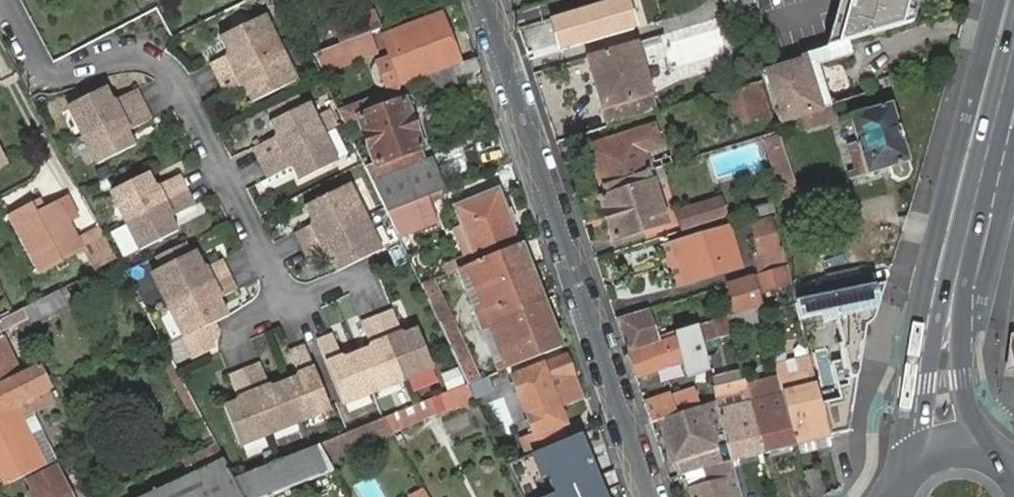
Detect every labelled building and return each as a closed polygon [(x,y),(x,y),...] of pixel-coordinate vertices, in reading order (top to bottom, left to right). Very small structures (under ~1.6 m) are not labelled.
[(543,21),(554,55),(633,30),(623,0),(608,0),(543,21)] [(660,7),(657,0),(643,0),(646,11),(660,7)] [(923,0),(840,0),(827,47),(917,22),(923,0)] [(374,9),(330,25),(338,45),(369,33),(381,29),(374,9)] [(383,37),(401,83),(459,61),(442,15),(383,37)] [(264,20),(225,39),(234,56),(229,59),(213,67),(220,82),(280,53),(264,20)] [(322,67),(373,49),(374,49),(372,41),(369,33),(338,45),(315,53),(322,67)] [(401,83),(383,37),(372,41),(374,49),(373,49),(388,89),(401,83)] [(225,39),(221,41),(229,59),(234,56),(225,39)] [(852,54),(849,43),(819,52),(804,56),(801,57),(802,60),(774,68),(764,71),(779,122),(804,115),(820,110),(830,107),(831,107),(819,64),(852,54)] [(587,58),(602,112),(651,98),(638,54),(635,44),(587,58)] [(280,53),(220,82),(228,98),(244,89),(249,87),(258,105),(297,87),(280,53)] [(477,57),(426,77),(438,89),(456,83),(456,79),(481,71),(477,57)] [(802,60),(801,57),(773,65),(774,68),(802,60)] [(770,116),(759,83),(729,92),(740,126),(770,116)] [(249,87),(244,89),(253,107),(258,105),(249,87)] [(402,99),(398,87),(338,109),(345,123),(361,117),(377,164),(366,168),(387,213),(428,197),(444,190),(431,160),(425,160),(421,150),(423,149),(404,99),(402,99)] [(108,90),(104,92),(109,103),(115,105),(108,90)] [(144,110),(137,94),(115,105),(109,103),(104,92),(69,110),(84,140),(144,110)] [(651,98),(602,112),(606,127),(655,113),(651,98)] [(850,119),(842,121),(844,128),(852,126),(858,144),(848,147),(850,154),(860,151),(862,157),(853,159),(855,166),(853,166),(855,172),(849,174),(852,181),(867,176),(888,170),(891,179),(898,184),(906,181),(910,174),(907,164),(908,164),(891,106),(850,119)] [(834,121),(830,107),(820,110),(804,115),(808,129),(834,121)] [(255,151),(263,167),(323,137),(308,108),(274,124),(279,135),(277,141),(255,151)] [(152,125),(144,110),(84,140),(98,169),(133,153),(128,142),(130,136),(152,125)] [(274,124),(270,126),(277,141),(279,135),(274,124)] [(588,148),(602,187),(649,172),(651,172),(648,164),(644,153),(660,147),(653,126),(588,148)] [(137,151),(130,136),(128,142),(133,153),(137,151)] [(765,141),(784,200),(799,195),(786,155),(780,136),(765,141)] [(323,137),(263,167),(270,182),(292,172),(298,174),(303,184),(338,167),(323,137)] [(651,172),(673,165),(670,157),(648,164),(651,172)] [(292,172),(299,186),(303,184),(298,174),(292,172)] [(649,172),(602,187),(605,198),(600,200),(614,240),(666,223),(653,183),(652,184),(649,172)] [(157,190),(151,176),(147,178),(152,188),(157,190)] [(187,195),(179,180),(157,190),(152,188),(147,178),(112,195),(127,225),(187,195)] [(297,235),(304,250),(365,220),(349,188),(310,207),(318,224),(314,226),(297,235)] [(459,270),(520,245),(497,189),(454,207),(473,253),(443,266),(448,275),(459,270)] [(194,211),(187,195),(127,225),(141,255),(175,238),(170,227),(173,221),(194,211)] [(428,197),(387,213),(399,239),(438,222),(428,197)] [(117,261),(100,228),(79,239),(72,224),(80,219),(70,200),(47,212),(40,216),(35,205),(9,217),(38,275),(85,252),(95,273),(117,261)] [(682,231),(727,218),(722,201),(677,214),(682,231)] [(40,216),(47,212),(42,202),(35,205),(40,216)] [(310,207),(305,209),(314,226),(318,224),(310,207)] [(365,220),(304,250),(312,266),(329,258),(333,255),(342,273),(381,255),(365,220)] [(180,236),(173,221),(170,227),(175,238),(180,236)] [(750,226),(757,254),(777,249),(770,221),(750,226)] [(729,228),(672,244),(675,256),(678,255),(686,284),(741,268),(729,228)] [(675,287),(686,284),(678,255),(675,256),(672,244),(663,247),(675,287)] [(560,348),(520,245),(459,270),(461,277),(469,275),(483,311),(477,315),(478,320),(486,318),(487,323),(480,326),(483,331),(490,328),(503,363),(497,366),(499,372),(560,348)] [(759,276),(787,267),(782,247),(777,249),(757,254),(753,255),(759,276)] [(205,273),(196,255),(192,258),(200,275),(205,273)] [(333,255),(329,258),(338,275),(342,273),(333,255)] [(168,309),(229,280),(221,265),(205,273),(200,275),(192,258),(152,276),(168,309)] [(884,297),(886,282),(871,285),(866,265),(826,274),(829,287),(814,290),(815,296),(801,300),(831,433),(852,429),(869,328),(876,322),(884,297)] [(770,290),(793,282),(789,267),(787,267),(759,276),(727,285),(736,315),(753,309),(765,306),(764,302),(761,292),(770,290)] [(469,275),(461,277),(477,315),(483,311),(469,275)] [(237,296),(229,280),(168,309),(185,343),(194,363),(213,354),(203,334),(224,324),(215,306),(220,304),(237,296)] [(433,281),(422,286),(440,325),(451,321),(433,281)] [(773,299),(770,290),(761,292),(764,302),(773,299)] [(15,314),(19,324),(64,301),(59,291),(15,314)] [(220,304),(215,306),(224,324),(228,322),(220,304)] [(736,315),(732,316),(735,331),(758,324),(753,309),(736,315)] [(651,341),(656,340),(646,310),(616,319),(628,356),(630,355),(654,348),(651,341)] [(19,324),(15,314),(0,321),(0,333),(19,324)] [(394,316),(379,323),(403,385),(435,373),(419,337),(409,340),(404,338),(394,316)] [(735,331),(732,316),(702,325),(705,338),(735,331)] [(440,325),(448,342),(460,337),(451,321),(440,325)] [(369,357),(358,361),(373,397),(403,385),(379,323),(362,329),(372,351),(369,357)] [(705,338),(702,325),(676,333),(656,340),(651,341),(654,348),(630,355),(637,376),(708,352),(705,338)] [(490,328),(483,331),(497,366),(503,363),(490,328)] [(418,332),(404,338),(409,340),(419,337),(420,336),(418,332)] [(1011,334),(1006,372),(1013,370),(1013,334),(1011,334)] [(50,386),(40,366),(23,375),(7,341),(3,343),(0,337),(0,410),(50,386)] [(448,342),(468,384),(479,380),(460,337),(448,342)] [(342,363),(333,341),(316,347),(342,410),(373,397),(358,361),(348,366),(342,363)] [(299,385),(288,390),(303,425),(333,413),(308,351),(293,357),(301,380),(299,385)] [(372,351),(356,357),(358,361),(369,357),(372,351)] [(821,405),(819,394),(811,360),(810,355),(804,357),(798,358),(801,371),(790,374),(787,361),(778,363),(780,373),(785,390),(797,443),(828,436),(825,424),(821,405)] [(356,357),(342,363),(348,366),(358,361),(356,357)] [(566,378),(572,375),(564,357),(517,376),(533,418),(574,401),(566,378)] [(798,358),(787,361),(790,374),(801,371),(798,358)] [(271,392),(262,369),(246,375),(272,438),(303,425),(288,390),(287,390),(277,394),(271,392)] [(764,451),(797,443),(785,390),(780,373),(773,375),(776,392),(760,396),(757,379),(747,381),(751,398),(764,451)] [(226,414),(240,451),(272,438),(246,375),(230,382),(239,404),(236,410),(226,414)] [(581,399),(572,375),(566,378),(574,401),(581,399)] [(776,392),(773,375),(757,379),(760,396),(776,392)] [(479,380),(468,384),(476,400),(476,401),(495,393),(488,376),(479,380)] [(732,458),(764,451),(751,398),(747,381),(746,376),(738,378),(743,400),(727,404),(725,394),(718,396),(719,400),(720,405),(726,429),(732,458)] [(743,400),(738,378),(715,384),(718,396),(725,394),(727,404),(743,400)] [(301,380),(285,386),(287,390),(288,390),(299,385),(301,380)] [(476,400),(468,384),(384,418),(392,433),(392,434),(476,400)] [(46,464),(23,417),(28,415),(25,408),(40,400),(43,405),(57,399),(50,386),(0,410),(0,469),(7,483),(46,464)] [(285,386),(271,392),(277,394),(287,390),(285,386)] [(692,390),(669,398),(671,402),(675,415),(694,408),(698,407),(692,390)] [(644,404),(651,423),(659,420),(675,415),(671,402),(669,398),(668,396),(644,404)] [(688,473),(706,467),(708,466),(702,450),(719,445),(715,433),(726,429),(720,405),(719,400),(698,407),(694,408),(675,415),(659,420),(672,461),(675,460),(680,476),(688,473)] [(239,404),(224,410),(226,414),(236,410),(239,404)] [(366,442),(392,433),(384,418),(360,428),(366,442)] [(352,448),(366,442),(360,428),(346,434),(352,448)] [(352,448),(346,434),(318,445),(326,458),(352,448)] [(581,437),(507,465),(522,496),(606,496),(581,437)] [(224,461),(217,448),(184,463),(192,477),(149,496),(269,496),(333,471),(326,458),(318,445),(234,480),(224,461)] [(708,466),(724,461),(719,445),(702,450),(708,466)] [(732,458),(724,461),(708,466),(706,467),(710,484),(692,488),(694,496),(742,496),(737,478),(732,458)] [(62,463),(52,468),(56,475),(66,471),(62,463)] [(706,467),(688,473),(692,488),(710,484),(706,467)] [(52,468),(28,479),(34,492),(33,493),(35,496),(56,496),(51,487),(48,480),(56,475),(52,468)] [(825,496),(819,469),(804,473),(809,496),(821,496),(825,496)] [(65,496),(59,483),(51,487),(56,496),(64,496),(65,496)] [(78,492),(80,496),(97,496),(91,485),(78,492)]
